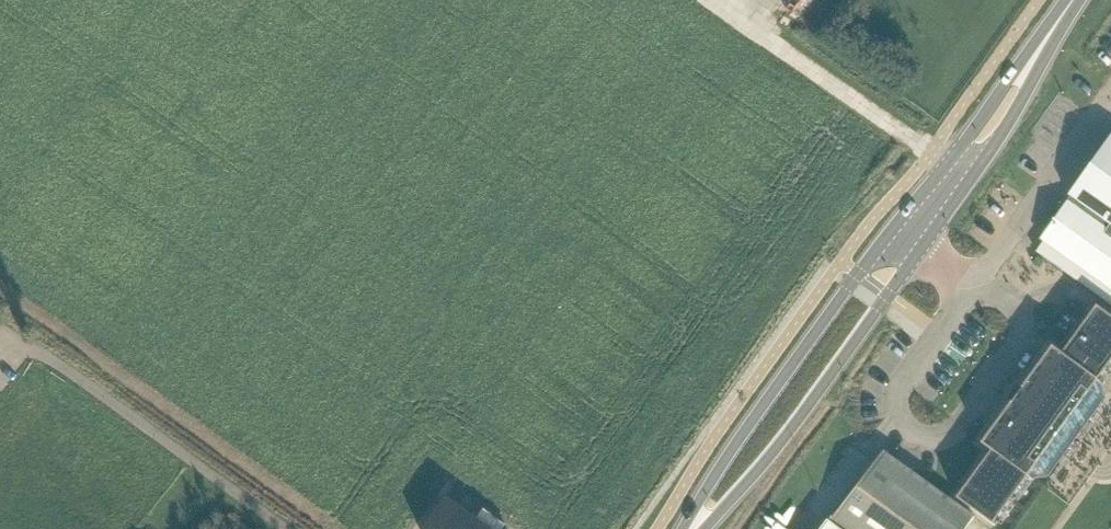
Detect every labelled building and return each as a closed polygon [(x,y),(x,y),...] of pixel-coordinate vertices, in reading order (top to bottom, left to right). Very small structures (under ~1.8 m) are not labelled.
[(1035,251),(1110,305),(1110,134),(1110,133),(1067,194),(1069,196),(1039,238),(1043,240),(1035,251)] [(956,497),(995,526),(1029,478),(1033,481),(1033,480),(1046,477),(1104,398),(1101,385),(1103,384),(1099,382),(1110,366),(1110,317),(1095,306),(1060,353),(1051,346),(980,443),(990,450),(956,497)] [(841,528),(963,528),(973,515),(893,459),(884,452),(831,522),(841,528)] [(422,528),(500,528),(503,525),(483,509),(476,519),(446,496),(422,528)] [(831,522),(827,519),(819,528),(841,528),(831,522)]
